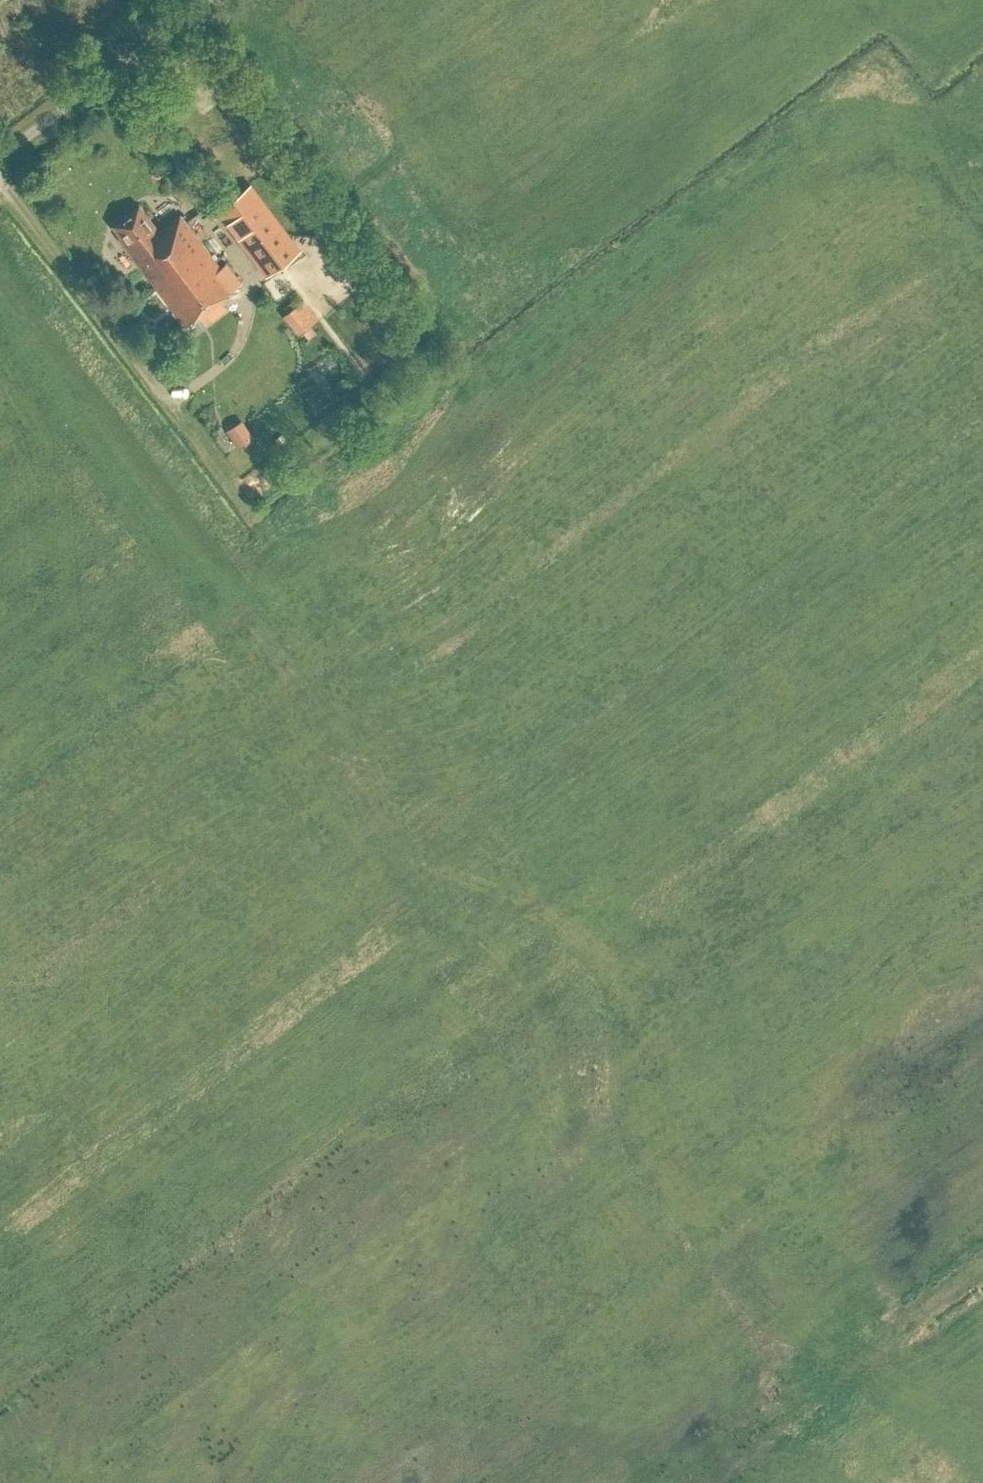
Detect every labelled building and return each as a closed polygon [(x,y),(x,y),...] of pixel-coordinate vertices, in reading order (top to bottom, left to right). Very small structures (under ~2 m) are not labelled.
[(235,198),(211,216),(261,281),(284,263),(235,198)] [(137,204),(111,223),(120,235),(117,237),(184,326),(198,315),(205,323),(226,307),(219,299),(241,282),(225,261),(218,265),(179,214),(157,231),(137,204)] [(317,318),(302,299),(297,302),(294,297),(282,307),(285,312),(282,315),(297,334),(317,318)] [(236,446),(253,436),(241,418),(225,428),(236,446)]
